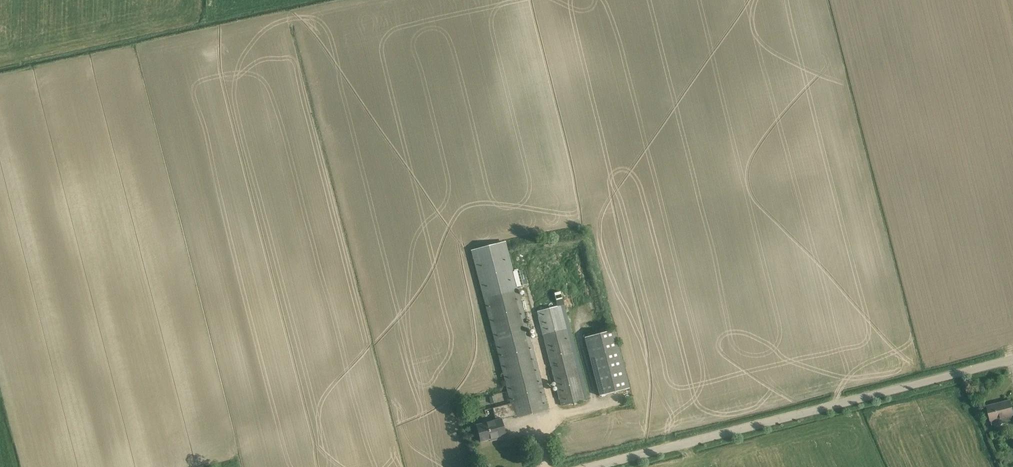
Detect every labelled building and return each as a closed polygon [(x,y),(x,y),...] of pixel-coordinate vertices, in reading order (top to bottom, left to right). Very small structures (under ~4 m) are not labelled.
[(504,242),(472,250),(485,300),(511,402),(512,404),(515,417),(548,409),(545,399),(523,314),(530,312),(526,297),(519,299),(517,292),(504,242)] [(557,306),(537,312),(543,335),(559,396),(561,406),(584,400),(588,399),(560,292),(554,293),(557,306)] [(614,330),(584,338),(599,396),(629,389),(614,330)] [(1010,400),(987,406),(992,426),(1012,421),(1012,412),(1010,400)] [(514,418),(515,417),(512,404),(492,409),(495,420),(476,425),(480,442),(489,439),(490,441),(491,441),(491,440),(490,441),(490,439),(495,438),(495,440),(505,437),(501,419),(514,416),(514,418)]
